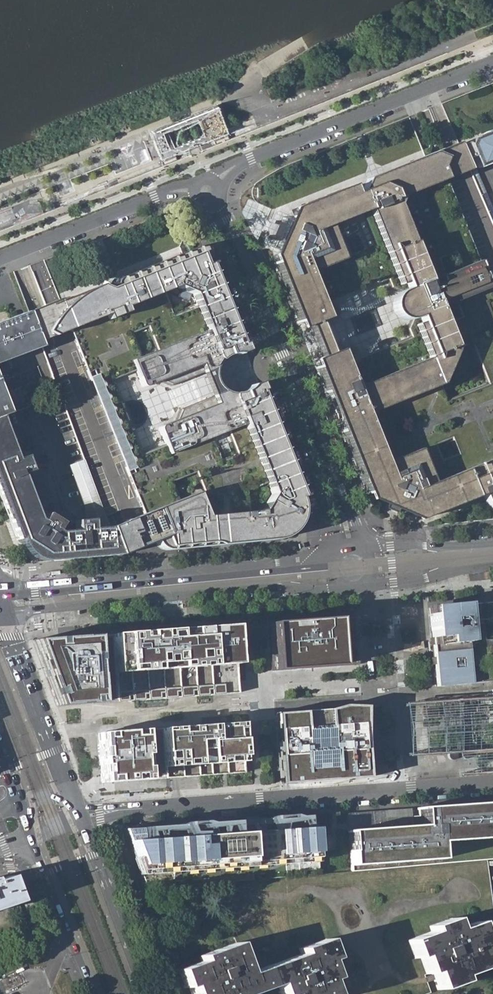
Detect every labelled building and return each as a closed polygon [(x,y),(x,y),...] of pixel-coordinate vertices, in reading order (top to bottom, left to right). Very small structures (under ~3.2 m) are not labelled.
[(178,144),(207,133),(197,109),(195,104),(129,129),(131,134),(140,158),(178,144)] [(471,139),(469,145),(473,147),(477,155),(473,157),(478,169),(492,162),(492,130),(471,139)] [(467,159),(473,157),(477,155),(473,147),(469,145),(465,144),(461,145),(467,159)] [(463,174),(471,171),(466,160),(460,146),(452,150),(438,156),(370,184),(367,193),(364,194),(358,195),(355,187),(301,209),(304,216),(296,218),(297,221),(296,224),(283,253),(282,257),(279,258),(282,264),(276,267),(295,315),(300,328),(307,325),(309,332),(311,331),(317,346),(321,355),(319,356),(321,362),(322,363),(316,365),(321,376),(326,388),(341,429),(347,443),(368,493),(375,490),(377,497),(379,497),(388,501),(390,496),(393,497),(404,502),(408,504),(407,507),(415,511),(416,513),(422,510),(425,516),(478,495),(482,493),(484,497),(486,501),(488,504),(490,508),(492,509),(492,511),(492,299),(473,246),(448,181),(463,174)] [(273,249),(283,253),(296,224),(284,220),(273,249)] [(171,387),(203,374),(205,376),(216,371),(217,369),(219,364),(221,361),(223,359),(225,358),(229,355),(232,355),(234,354),(236,354),(237,354),(242,355),(245,347),(213,269),(210,271),(208,266),(204,267),(203,265),(204,264),(205,264),(207,262),(208,259),(208,256),(206,253),(205,251),(204,250),(201,249),(199,249),(197,250),(119,279),(115,287),(109,290),(99,287),(61,301),(60,300),(54,302),(40,307),(29,311),(29,312),(30,315),(40,340),(65,330),(71,328),(145,512),(130,517),(109,525),(110,527),(120,554),(143,545),(157,540),(158,542),(162,545),(163,546),(166,548),(170,550),(283,539),(287,538),(291,535),(293,533),(296,531),(298,528),(299,526),(302,520),(303,515),(304,512),(304,507),(303,503),(302,500),(306,498),(303,492),(306,490),(263,389),(255,387),(253,389),(252,389),(252,390),(249,391),(246,393),(240,394),(239,395),(236,395),(234,394),(231,394),(228,393),(225,391),(222,389),(212,393),(212,396),(180,408),(175,419),(164,422),(166,427),(160,429),(166,443),(141,452),(131,427),(138,425),(129,402),(122,404),(112,380),(136,370),(142,384),(147,382),(148,386),(160,381),(171,387)] [(1,416),(10,413),(1,390),(11,386),(12,388),(13,389),(15,391),(16,392),(18,393),(20,393),(23,393),(26,392),(55,381),(40,340),(30,315),(29,312),(21,315),(0,322),(0,417),(1,416)] [(205,376),(212,393),(222,389),(221,388),(220,388),(218,385),(216,381),(216,378),(216,377),(215,377),(216,373),(216,372),(205,376)] [(203,374),(171,387),(172,390),(205,376),(203,374)] [(30,405),(26,392),(23,393),(20,393),(18,393),(16,392),(15,391),(13,389),(12,388),(11,386),(1,390),(10,413),(30,405)] [(212,393),(179,406),(180,408),(212,396),(212,393)] [(16,537),(19,536),(20,540),(22,544),(27,543),(28,544),(39,550),(49,556),(52,556),(54,560),(90,557),(96,556),(120,554),(110,527),(94,528),(91,519),(86,519),(81,519),(76,520),(77,530),(63,531),(56,531),(60,523),(46,514),(41,523),(32,503),(23,475),(32,471),(26,456),(18,459),(1,416),(0,417),(0,493),(16,537)] [(69,464),(83,503),(86,519),(91,519),(94,528),(110,527),(109,525),(99,497),(84,459),(69,464)] [(389,507),(400,511),(404,502),(393,497),(389,507)] [(27,543),(22,544),(25,548),(31,552),(36,555),(42,556),(46,556),(49,556),(39,550),(28,544),(27,543)] [(427,609),(435,687),(492,681),(492,602),(427,609)] [(356,617),(341,618),(344,663),(359,662),(356,617)] [(308,666),(344,663),(341,618),(269,623),(272,668),(308,666)] [(109,635),(114,702),(237,693),(234,645),(232,626),(109,635)] [(109,635),(86,637),(91,704),(114,702),(109,635)] [(91,704),(86,637),(34,641),(58,706),(91,704)] [(399,704),(403,755),(453,751),(455,774),(492,771),(492,697),(399,704)] [(275,713),(280,784),(367,778),(362,714),(362,706),(292,712),(275,713)] [(240,723),(165,728),(168,778),(243,773),(240,723)] [(145,780),(168,778),(165,728),(141,730),(145,780)] [(141,730),(97,733),(100,776),(101,783),(107,783),(145,780),(141,730)] [(352,871),(435,864),(487,860),(492,859),(492,801),(417,807),(418,809),(419,809),(419,812),(419,815),(412,815),(413,825),(349,829),(349,830),(352,871)] [(349,826),(349,829),(413,825),(412,815),(411,807),(347,812),(348,819),(349,826)] [(318,874),(314,814),(295,816),(268,818),(172,825),(143,827),(125,829),(147,888),(318,874)] [(19,901),(9,873),(0,876),(0,907),(19,901)] [(424,973),(432,970),(445,966),(451,984),(461,981),(459,975),(486,966),(479,947),(485,946),(487,949),(492,948),(492,926),(478,927),(476,922),(455,929),(453,925),(451,918),(429,926),(431,932),(413,938),(407,940),(413,958),(419,957),(424,973)] [(262,968),(269,987),(276,984),(279,993),(333,993),(327,980),(334,978),(327,961),(332,959),(325,939),(298,949),(300,954),(262,968)] [(269,987),(262,968),(246,974),(235,943),(199,956),(201,962),(177,970),(184,988),(189,986),(192,993),(249,993),(269,987)] [(438,989),(451,984),(445,966),(432,970),(438,989)]
